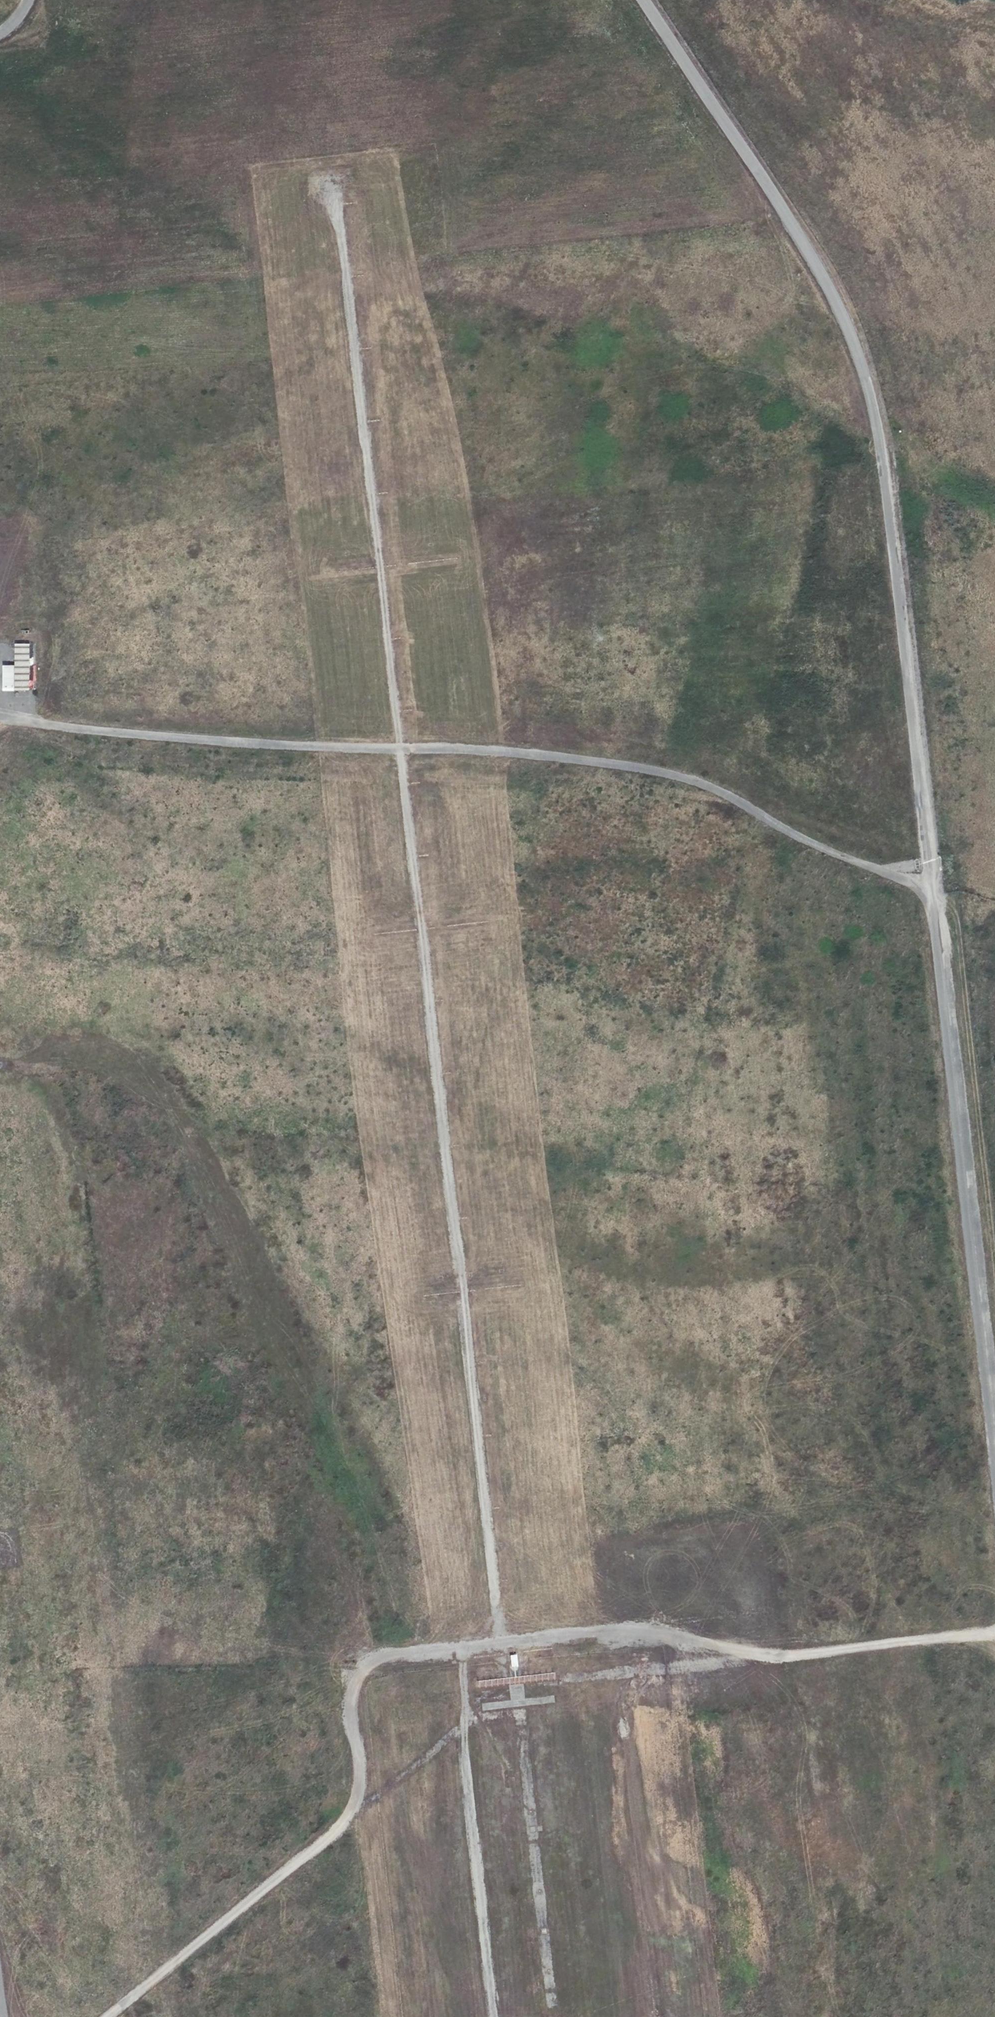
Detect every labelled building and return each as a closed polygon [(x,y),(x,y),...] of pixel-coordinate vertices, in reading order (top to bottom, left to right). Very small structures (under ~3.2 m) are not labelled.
[(29,645),(15,645),(15,666),(3,666),(3,691),(30,691),(29,645)] [(517,1655),(510,1656),(511,1668),(518,1668),(517,1655)]
